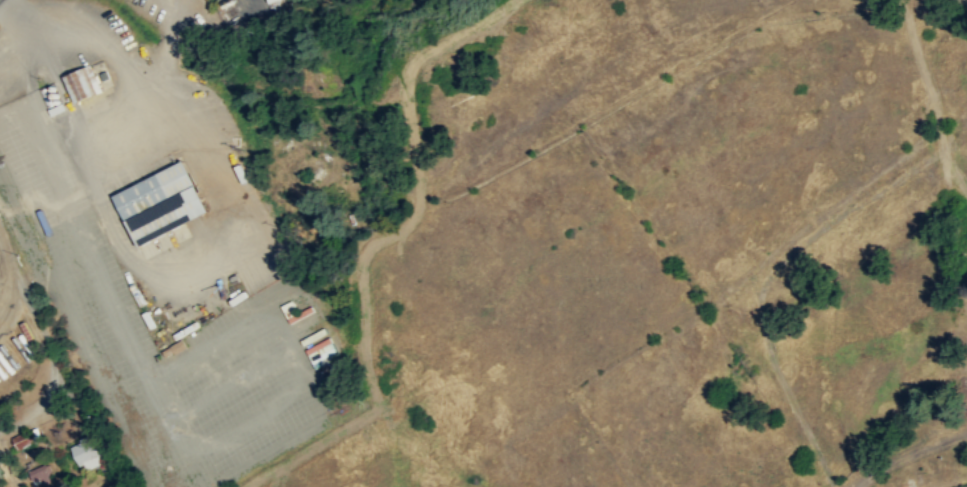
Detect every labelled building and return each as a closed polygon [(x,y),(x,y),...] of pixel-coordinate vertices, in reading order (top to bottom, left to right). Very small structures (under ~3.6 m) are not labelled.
[(64,76),(76,102),(103,90),(91,64),(64,76)] [(209,214),(186,161),(114,192),(137,245),(209,214)] [(282,306),(291,322),(301,316),(292,300),(282,306)] [(30,442),(25,432),(13,438),(18,448),(30,442)] [(82,472),(102,463),(91,438),(71,447),(82,472)] [(37,486),(53,479),(46,465),(30,472),(37,486)]
